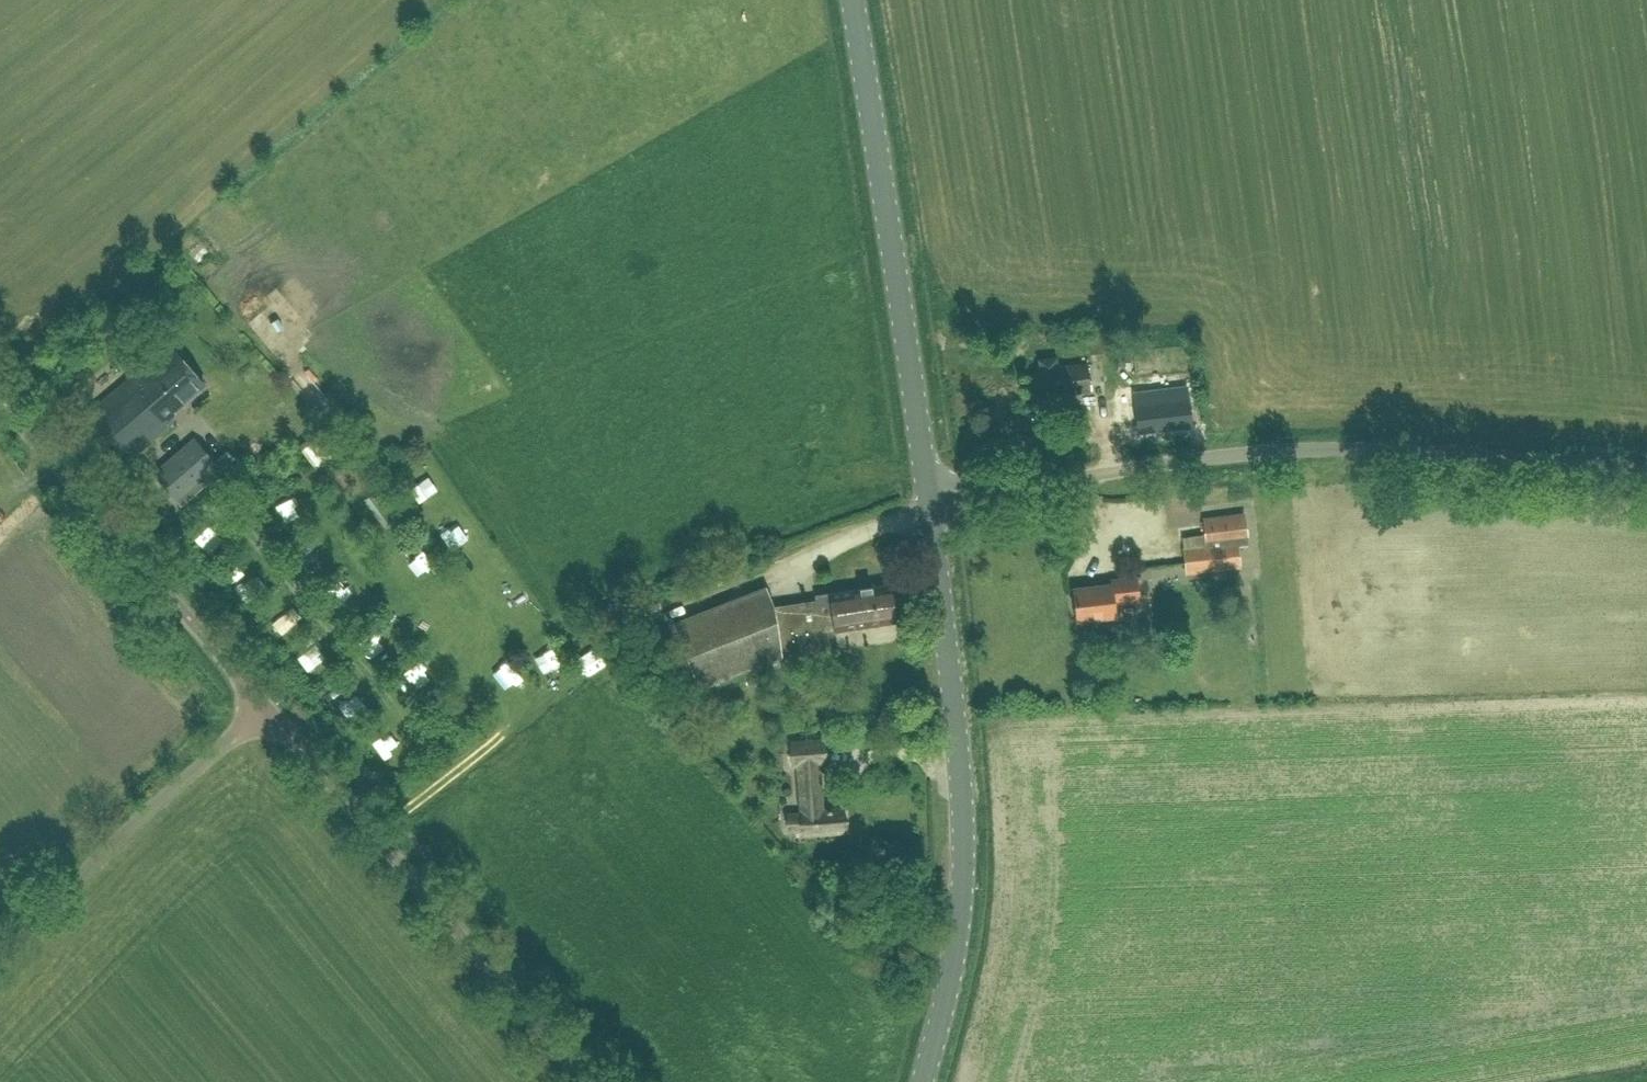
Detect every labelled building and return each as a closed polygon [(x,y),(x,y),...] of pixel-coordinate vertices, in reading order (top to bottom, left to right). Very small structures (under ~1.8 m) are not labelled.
[(176,409),(204,385),(173,349),(146,372),(141,367),(86,414),(126,461),(171,422),(176,409)] [(1040,399),(1065,396),(1090,393),(1086,363),(1056,367),(1055,359),(1038,361),(1039,374),(1035,375),(1037,393),(1039,393),(1040,399)] [(1142,432),(1194,426),(1190,387),(1137,393),(1142,432)] [(191,439),(153,473),(176,499),(215,466),(191,439)] [(1183,553),(1185,573),(1238,567),(1236,548),(1246,547),(1244,520),(1203,524),(1206,550),(1183,553)] [(1113,605),(1138,601),(1135,578),(1111,581),(1111,584),(1072,589),(1076,621),(1115,616),(1113,605)] [(816,602),(774,607),(766,588),(714,609),(721,628),(681,644),(700,691),(780,658),(781,661),(824,655),(821,634),(894,624),(889,586),(815,596),(816,602)] [(551,639),(533,650),(543,668),(561,657),(551,639)] [(398,676),(413,693),(430,678),(416,662),(398,676)] [(512,693),(530,685),(522,667),(504,674),(512,693)] [(380,720),(367,732),(383,748),(395,737),(380,720)] [(844,830),(845,830),(843,809),(842,809),(842,810),(822,811),(818,762),(823,762),(821,741),(790,743),(792,764),(798,764),(802,813),(788,814),(789,829),(803,829),(803,832),(844,830)]
